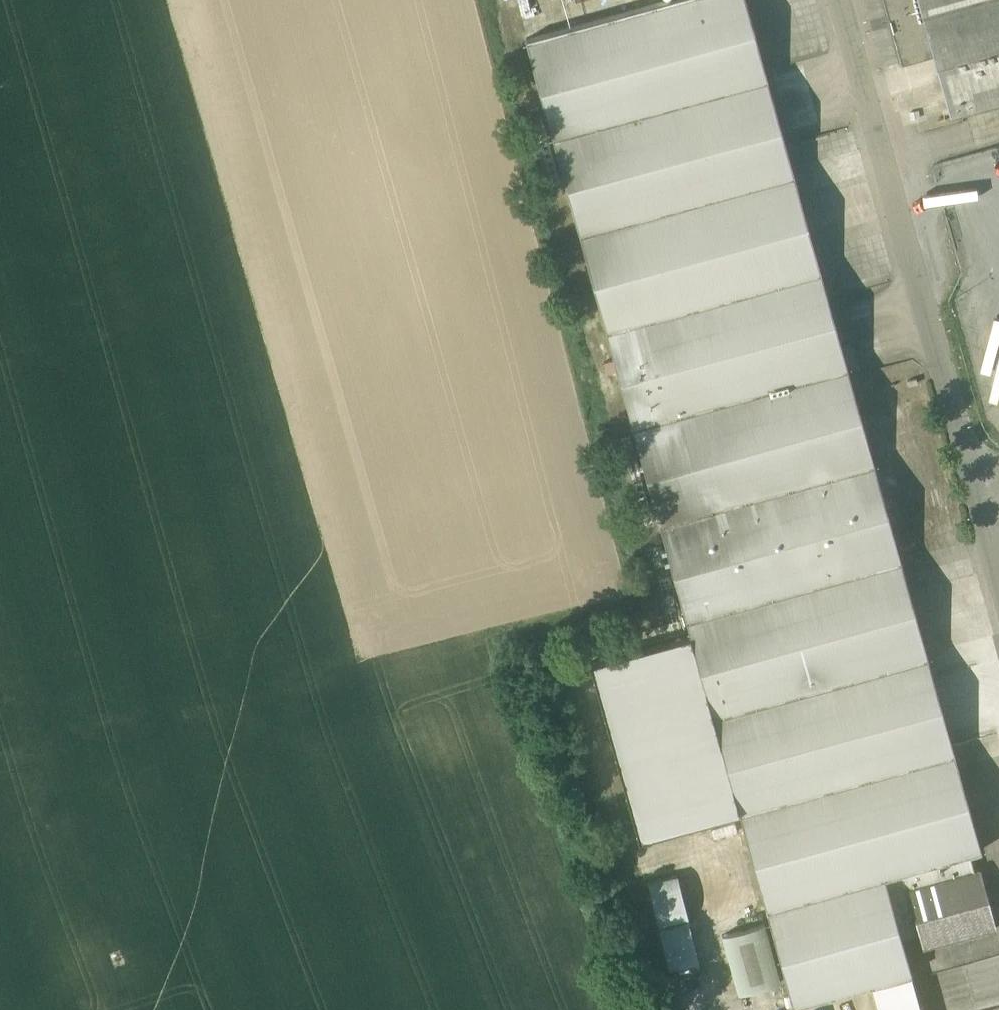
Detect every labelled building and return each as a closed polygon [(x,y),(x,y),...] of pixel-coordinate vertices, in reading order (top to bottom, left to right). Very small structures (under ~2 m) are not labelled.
[(911,973),(902,937),(921,932),(925,947),(997,928),(980,868),(974,870),(970,853),(981,849),(746,0),(665,0),(526,38),(531,58),(582,222),(794,1005),(871,984),(878,1009),(921,1009),(911,973)] [(902,59),(933,51),(950,113),(998,99),(998,0),(886,0),(902,59)] [(691,642),(588,673),(639,846),(739,820),(691,642)] [(702,960),(683,874),(653,880),(671,967),(702,960)] [(738,996),(783,983),(766,924),(721,936),(738,996)]
